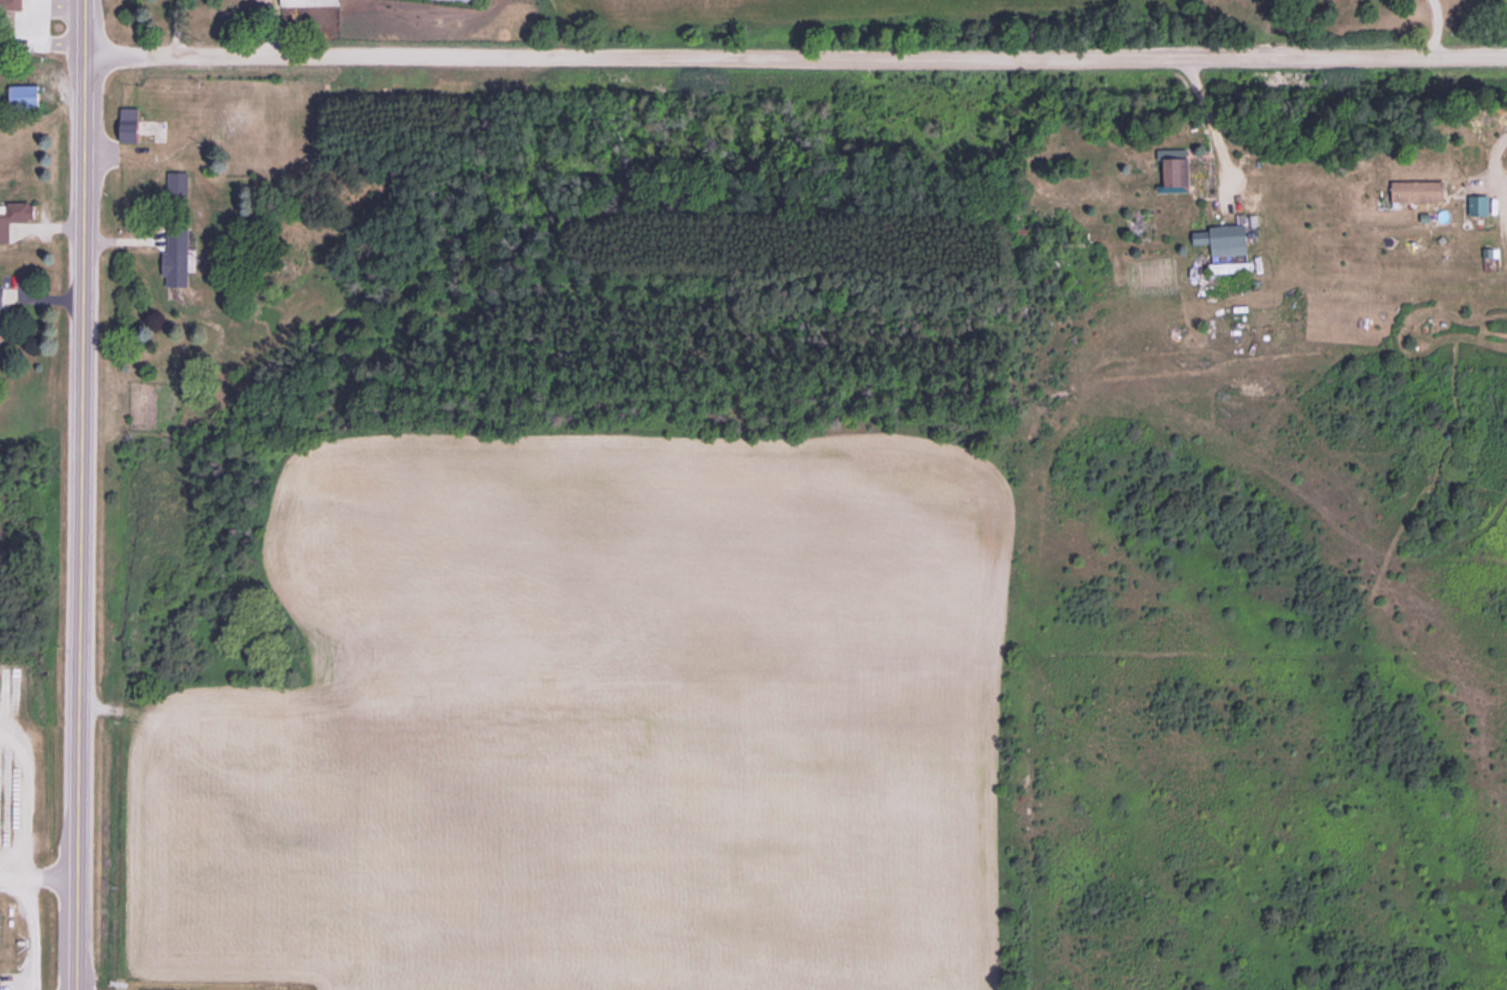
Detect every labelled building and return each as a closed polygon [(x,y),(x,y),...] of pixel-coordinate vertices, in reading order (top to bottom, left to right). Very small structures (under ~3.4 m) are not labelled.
[(24,10),(24,0),(0,0),(0,10),(24,10)] [(41,107),(41,85),(10,85),(10,107),(41,107)] [(142,106),(121,106),(121,142),(142,142),(142,106)] [(170,171),(170,200),(190,200),(190,156),(175,156),(175,171),(170,171)] [(1163,157),(1162,192),(1190,192),(1191,157),(1163,157)] [(1466,195),(1466,215),(1488,215),(1488,195),(1466,195)] [(10,221),(36,221),(36,203),(0,203),(0,243),(10,243),(10,221)] [(1248,255),(1248,225),(1210,225),(1210,255),(1248,255)] [(191,286),(191,234),(165,234),(165,286),(191,286)]
